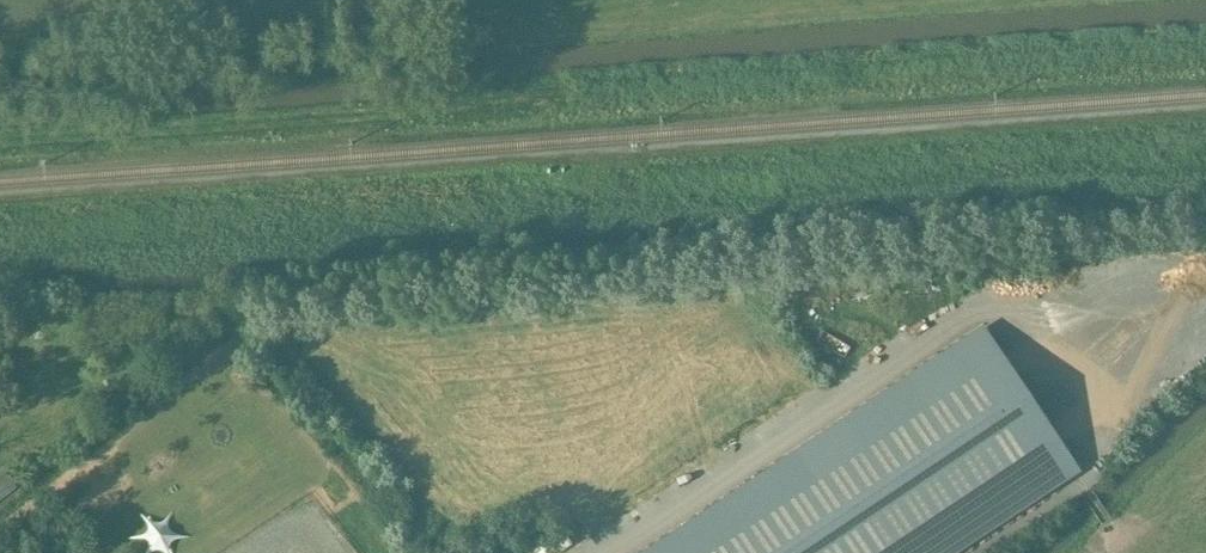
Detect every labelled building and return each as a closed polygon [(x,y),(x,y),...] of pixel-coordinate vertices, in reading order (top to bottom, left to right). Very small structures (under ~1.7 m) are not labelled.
[(651,552),(953,552),(1078,470),(985,331),(651,552)] [(18,489),(9,477),(0,484),(0,503),(18,489)]
